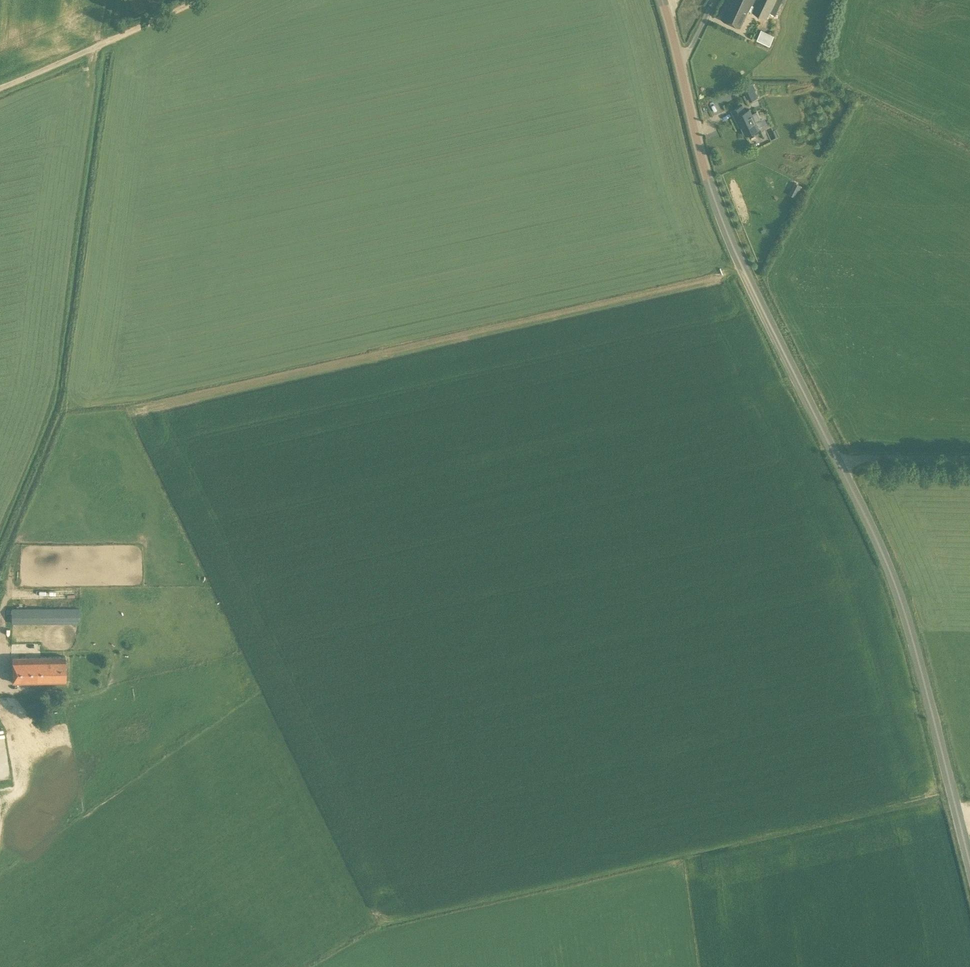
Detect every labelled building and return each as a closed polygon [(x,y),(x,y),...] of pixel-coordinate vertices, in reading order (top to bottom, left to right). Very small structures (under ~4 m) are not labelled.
[(729,1),(721,18),(740,27),(748,9),(767,18),(775,0),(727,0),(729,1)] [(773,36),(761,30),(757,39),(769,45),(773,36)] [(748,85),(751,100),(758,98),(754,84),(748,85)] [(739,127),(741,126),(746,134),(759,127),(749,109),(745,111),(742,104),(731,110),(739,127)] [(795,196),(801,184),(794,181),(789,193),(795,196)] [(11,608),(11,623),(79,623),(79,607),(11,608)] [(40,644),(39,655),(13,655),(13,682),(65,682),(65,655),(52,655),(52,628),(12,628),(12,644),(40,644)]
